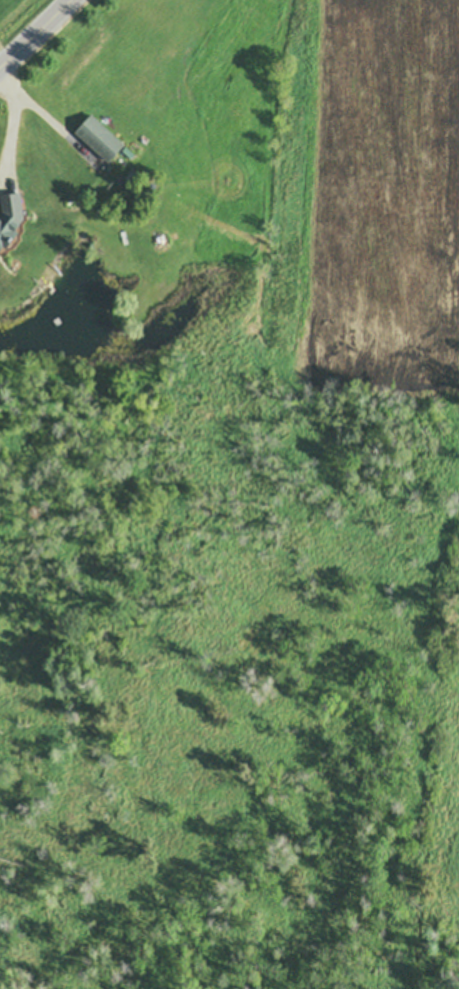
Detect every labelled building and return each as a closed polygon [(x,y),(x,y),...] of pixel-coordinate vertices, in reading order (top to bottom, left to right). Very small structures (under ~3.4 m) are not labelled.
[(91,110),(125,141),(109,158),(75,128),(91,110)] [(126,144),(135,151),(131,155),(123,147),(126,144)] [(4,242),(0,248),(0,211),(1,212),(4,208),(1,190),(21,187),(25,213),(16,225),(19,227),(7,244),(4,242)]
